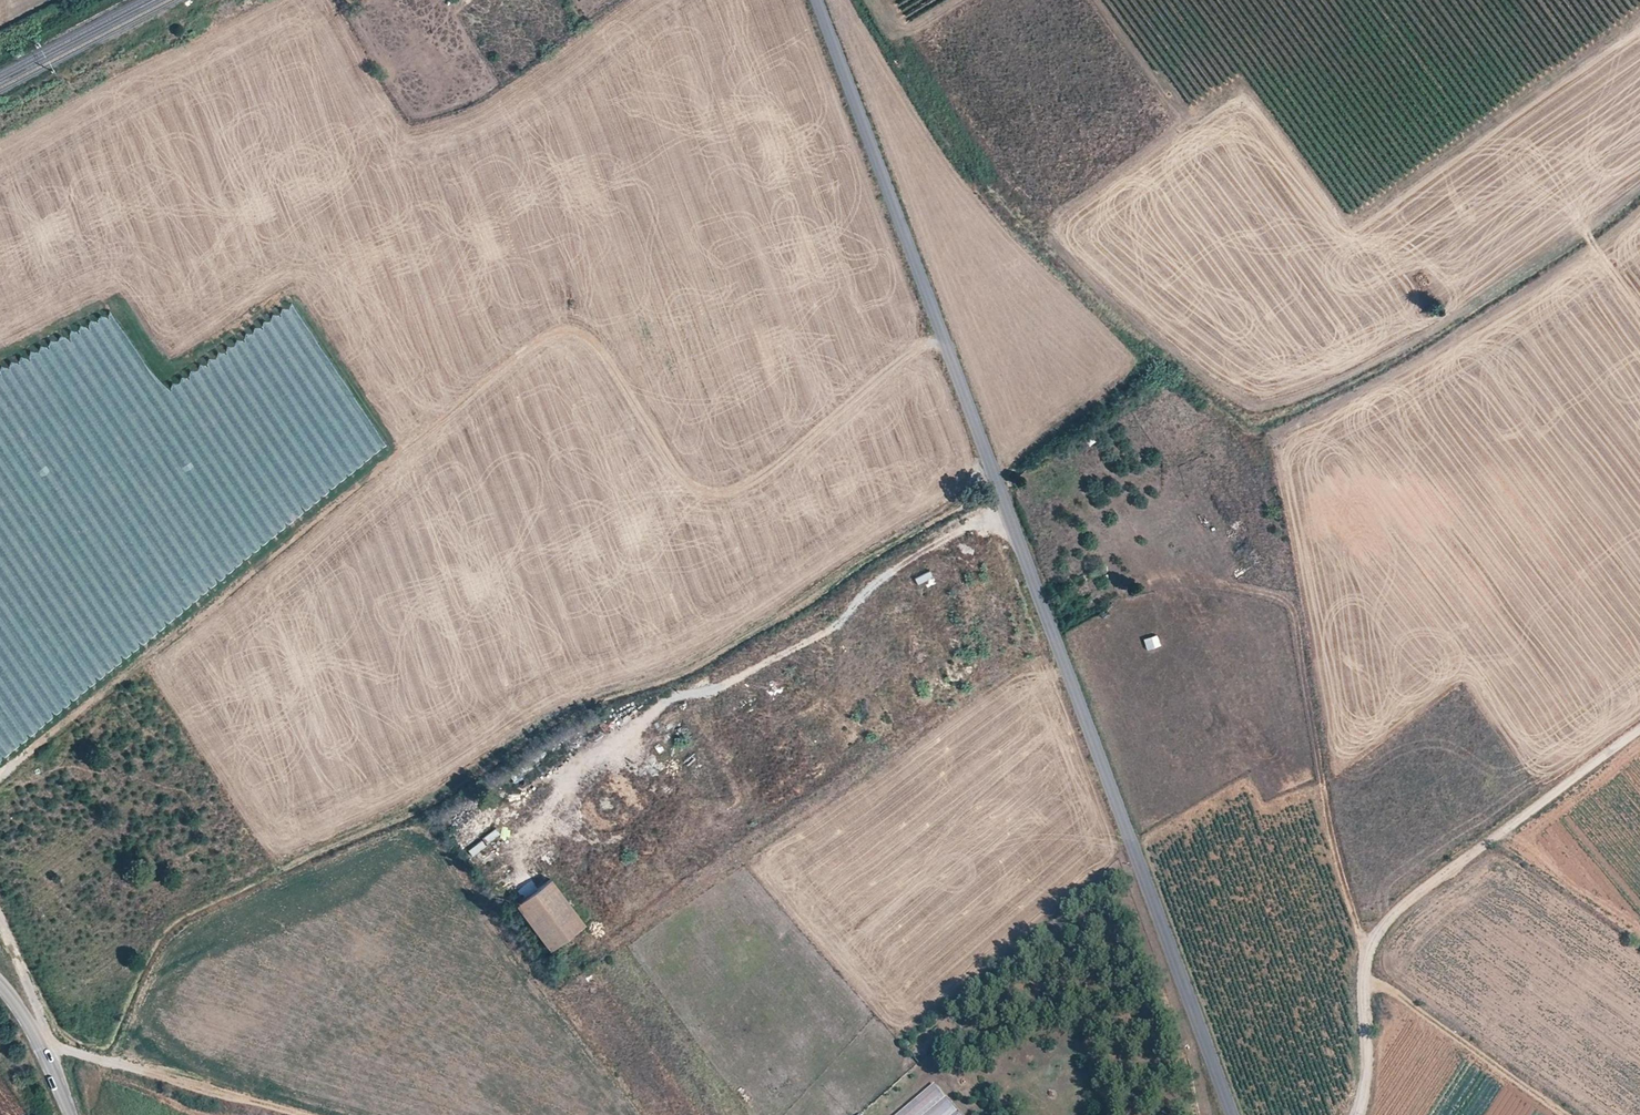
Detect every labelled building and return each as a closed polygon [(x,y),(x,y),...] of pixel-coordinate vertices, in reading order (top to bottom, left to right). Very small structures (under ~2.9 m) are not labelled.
[(1142,637),(1146,648),(1160,644),(1156,632),(1142,637)] [(585,925),(552,883),(519,908),(552,951),(585,925)] [(895,1114),(962,1114),(937,1083),(895,1114)]
